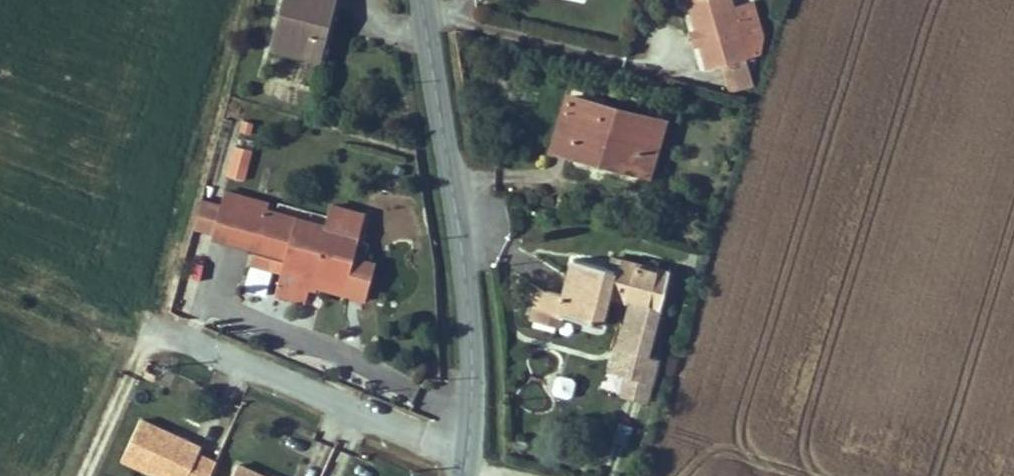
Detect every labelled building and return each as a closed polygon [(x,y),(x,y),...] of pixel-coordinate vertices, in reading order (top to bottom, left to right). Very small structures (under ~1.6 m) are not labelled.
[(335,0),(288,0),(272,50),(316,63),(335,0)] [(723,67),(766,58),(769,50),(761,8),(739,14),(736,0),(684,0),(685,2),(694,1),(708,69),(723,67)] [(757,83),(766,58),(723,67),(728,88),(757,83)] [(576,97),(560,151),(653,178),(670,124),(576,97)] [(268,153),(254,147),(243,177),(259,182),(268,153)] [(284,209),(238,192),(223,235),(263,250),(261,256),(290,266),(353,289),(369,243),(358,238),(365,217),(343,210),(336,231),(283,213),(284,209)] [(377,222),(365,217),(358,238),(369,243),(377,222)] [(286,276),(290,266),(261,256),(257,266),(286,276)] [(570,296),(564,315),(605,328),(614,298),(635,304),(616,372),(632,376),(656,383),(663,359),(653,356),(666,312),(677,272),(630,258),(628,268),(582,256),(570,296)] [(353,289),(290,266),(286,276),(278,297),(307,307),(311,296),(320,301),(324,292),(348,302),(353,289)] [(543,309),(564,315),(570,296),(549,288),(543,309)] [(554,373),(553,394),(572,396),(574,375),(554,373)] [(656,383),(632,376),(626,395),(651,402),(656,383)] [(220,456),(200,449),(203,441),(148,419),(131,459),(174,475),(212,475),(220,456)] [(240,465),(236,475),(266,475),(240,465)]
